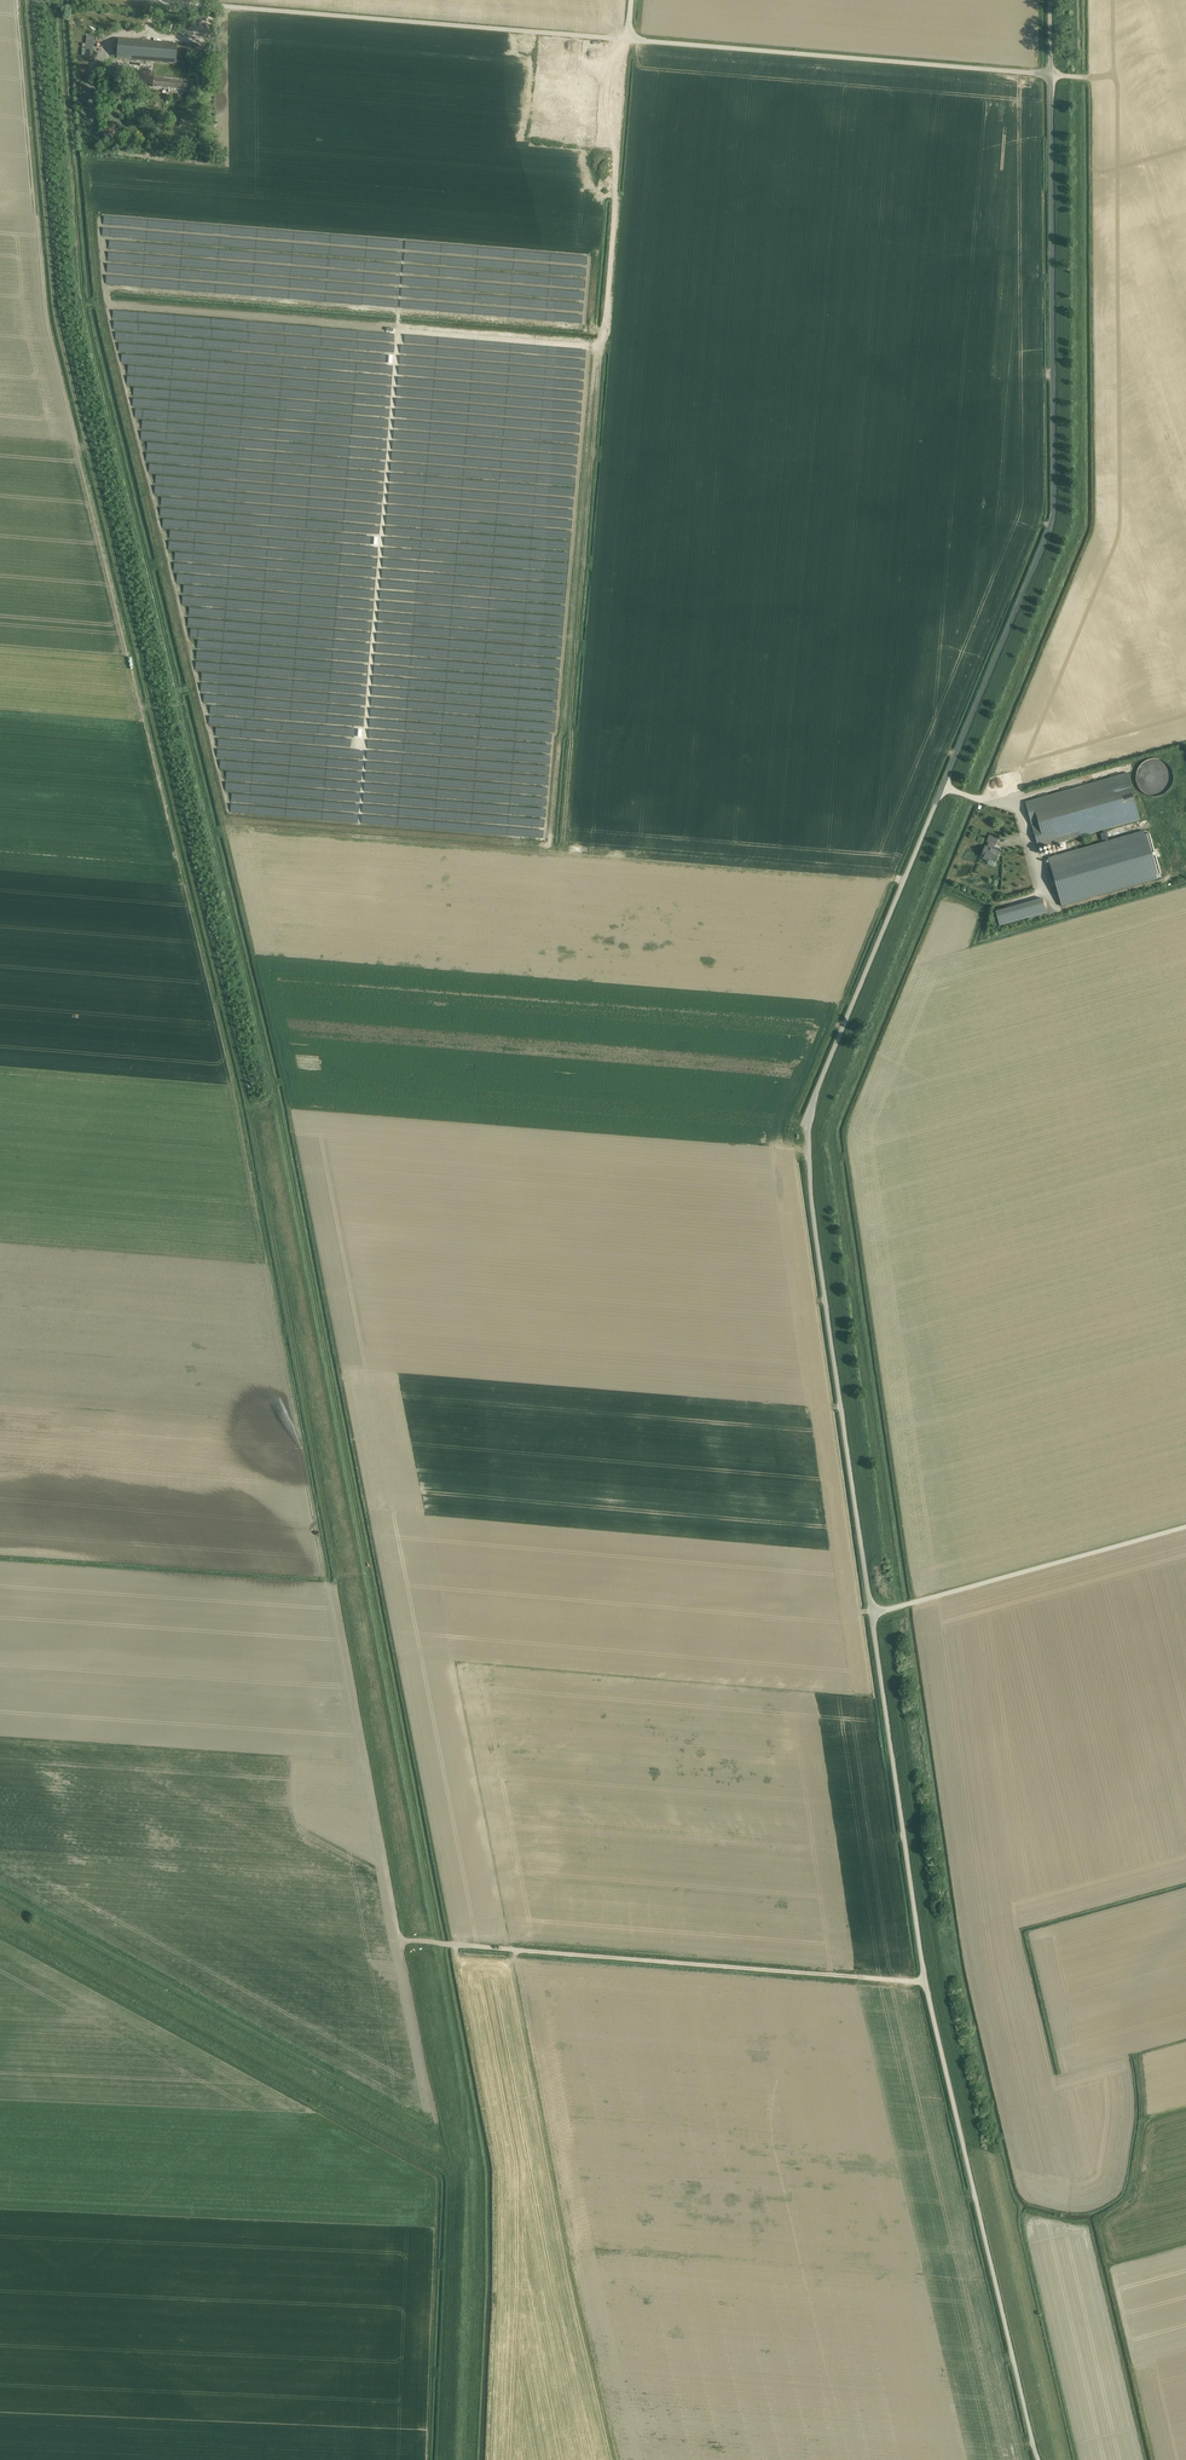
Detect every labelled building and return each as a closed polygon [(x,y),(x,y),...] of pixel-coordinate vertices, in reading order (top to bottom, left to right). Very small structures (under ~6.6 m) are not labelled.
[(87,37),(85,56),(92,57),(94,37),(87,37)] [(118,40),(116,59),(176,63),(177,44),(118,40)] [(198,81),(200,61),(192,61),(190,81),(198,81)] [(111,70),(110,75),(122,76),(123,71),(115,70),(116,68),(111,67),(111,70)] [(154,78),(153,87),(185,90),(186,81),(154,78)] [(1165,796),(1175,766),(1147,756),(1145,763),(1141,761),(1133,785),(1165,796)] [(1127,773),(1025,802),(1038,849),(1096,832),(1105,830),(1140,820),(1127,773)] [(1149,830),(1048,858),(1062,906),(1162,877),(1149,830)] [(986,860),(988,859),(996,862),(1000,852),(992,849),(994,845),(996,845),(998,839),(990,835),(987,842),(989,843),(987,847),(985,847),(981,857),(983,857),(983,859),(986,860)] [(1027,915),(1033,913),(1029,899),(1023,901),(1027,915)]
